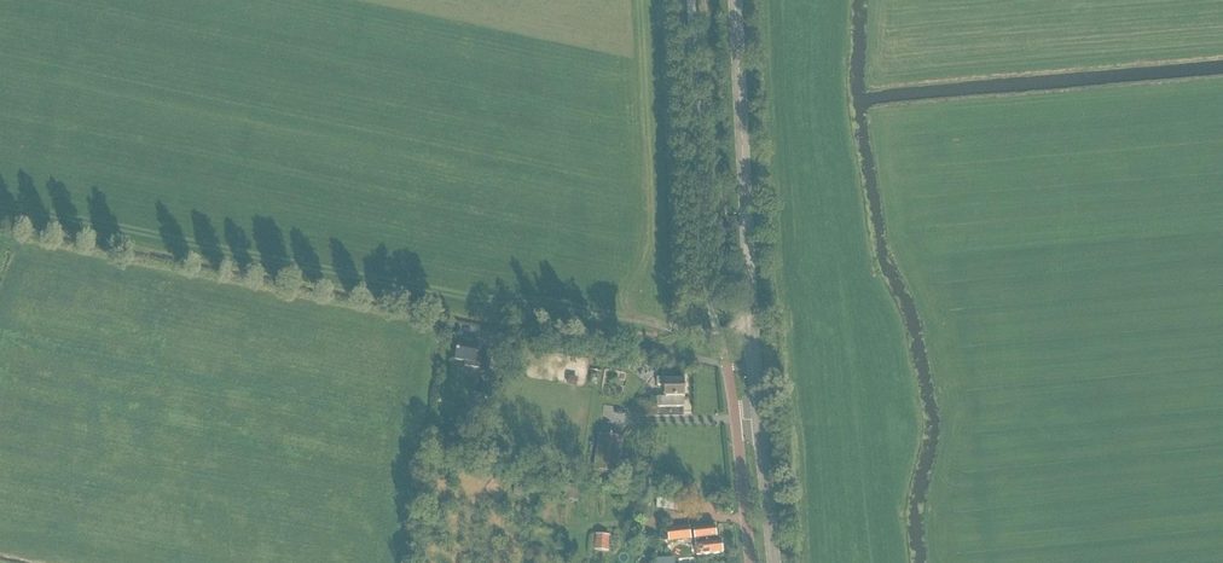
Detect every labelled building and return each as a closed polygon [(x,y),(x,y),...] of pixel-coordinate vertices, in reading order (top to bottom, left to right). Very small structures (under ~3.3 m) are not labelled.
[(482,356),(478,355),(480,345),(459,341),(456,360),(464,361),(464,366),(480,369),(479,373),(488,375),(491,357),(483,355),(482,356)] [(570,378),(568,385),(576,386),(577,379),(570,378)] [(666,381),(666,378),(657,378),(657,386),(665,386),(665,398),(657,398),(657,407),(683,407),(683,397),(684,397),(684,381),(666,381)] [(479,414),(484,396),(473,393),(470,404),(468,403),(464,416),(477,420),(479,414)] [(618,474),(624,438),(599,434),(593,470),(618,474)] [(451,451),(451,452),(464,454),(464,453),(466,441),(453,439),(451,451)] [(681,512),(683,501),(657,498),(656,508),(681,512)] [(689,527),(668,529),(669,541),(690,538),(689,527)] [(694,530),(696,550),(697,556),(723,553),(721,542),(717,542),(715,527),(694,530)] [(607,536),(596,535),(595,545),(606,546),(607,536)]
